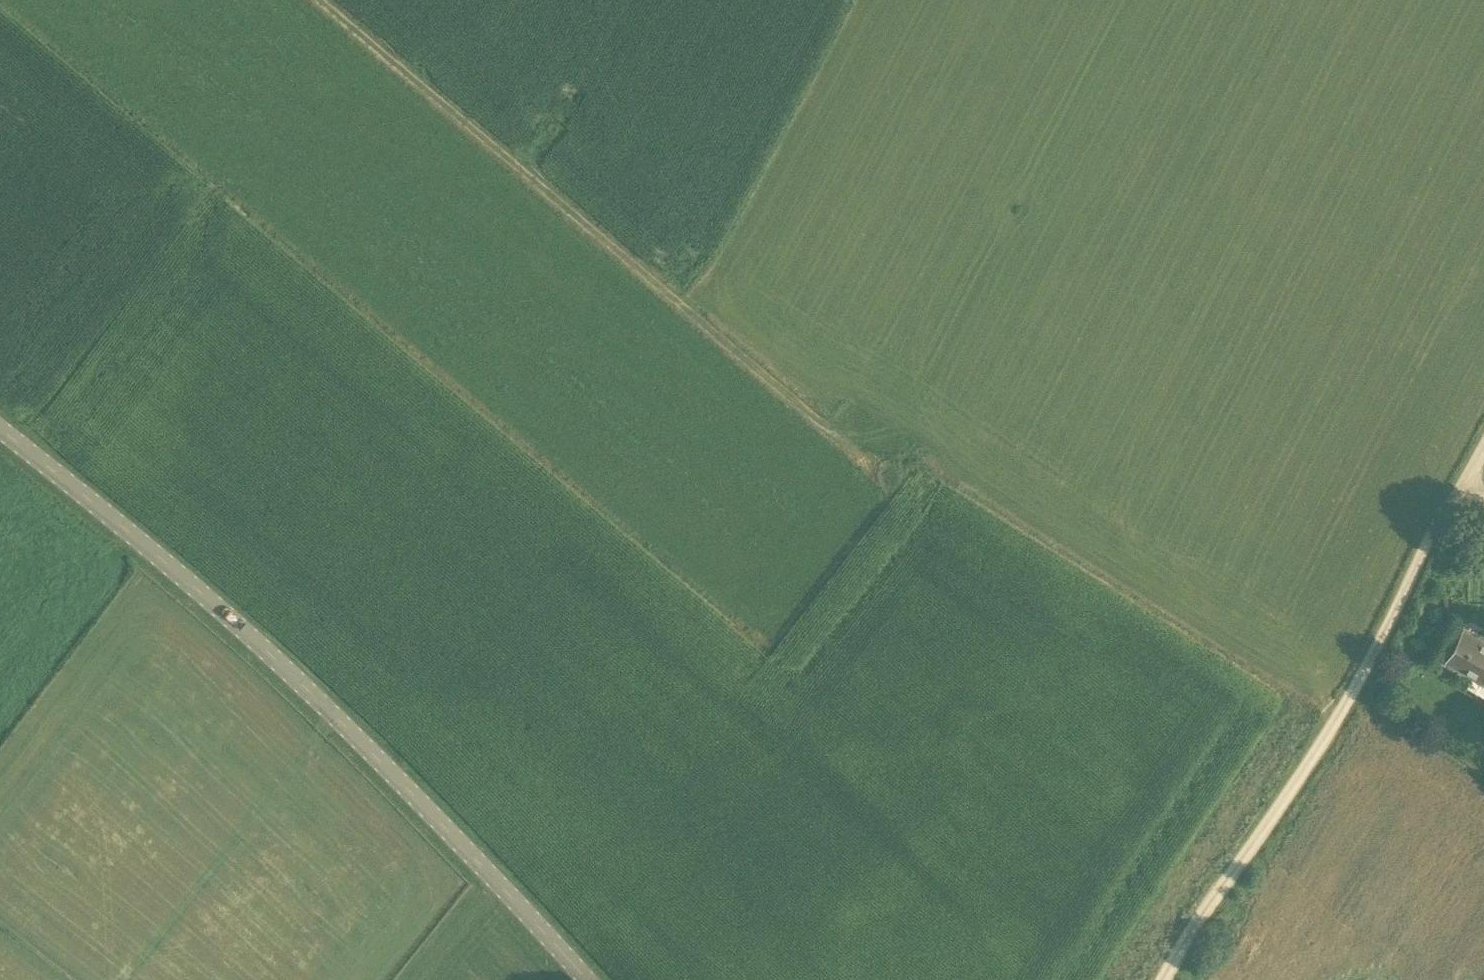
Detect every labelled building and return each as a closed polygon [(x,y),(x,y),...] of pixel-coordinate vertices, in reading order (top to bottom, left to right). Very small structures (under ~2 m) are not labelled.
[(1483,682),(1483,640),(1464,629),(1446,661),(1483,682)]
